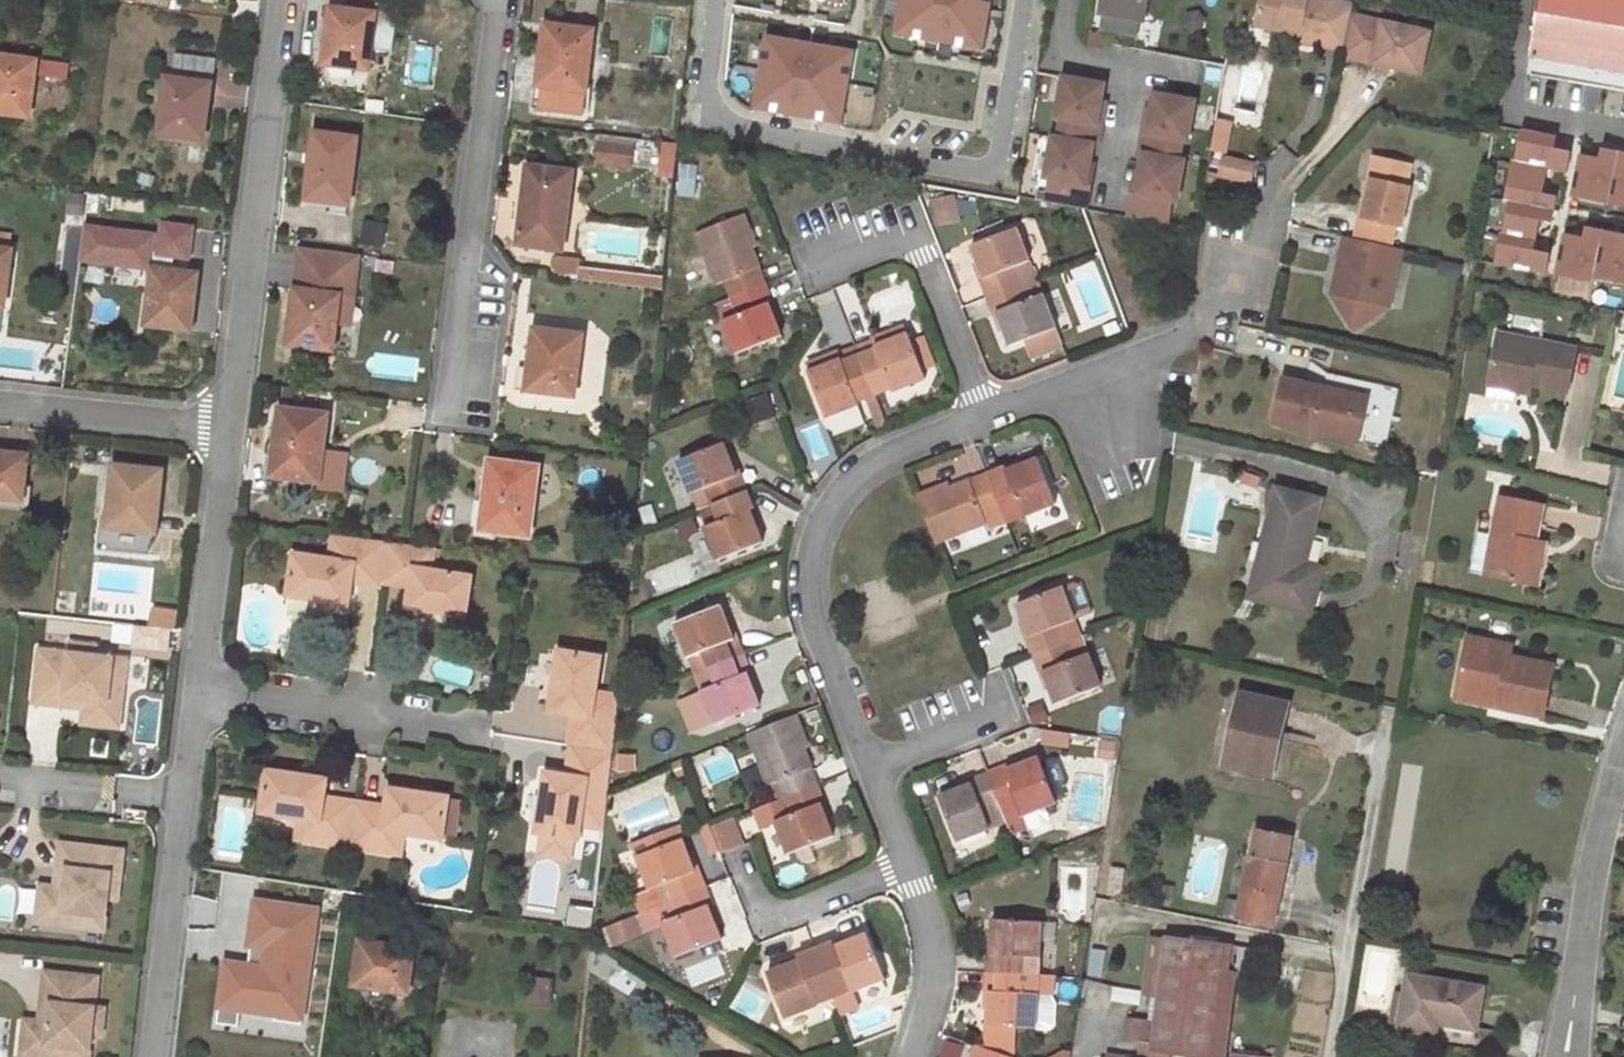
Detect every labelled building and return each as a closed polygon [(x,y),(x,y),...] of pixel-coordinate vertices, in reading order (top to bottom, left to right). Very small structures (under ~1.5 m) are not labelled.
[(895,35),(988,47),(994,0),(900,0),(895,35)] [(1139,19),(1143,20),(1146,0),(1103,0),(1101,12),(1104,13),(1139,19)] [(1336,0),(1261,0),(1255,23),(1282,30),(1284,22),(1301,26),(1299,33),(1298,39),(1344,49),(1352,14),(1354,4),(1336,0)] [(1532,55),(1623,70),(1623,0),(1541,0),(1532,55)] [(393,52),(397,18),(376,15),(376,13),(331,8),(326,48),(328,48),(326,62),(370,68),(372,50),(393,52)] [(1139,19),(1104,13),(1102,26),(1136,33),(1139,19)] [(1430,31),(1352,14),(1344,49),(1342,53),(1421,71),(1430,31)] [(1282,30),(1299,33),(1301,26),(1284,22),(1282,30)] [(539,85),(537,109),(585,115),(594,31),(546,25),(542,66),(544,66),(542,85),(539,85)] [(854,47),(765,35),(755,113),(844,124),(854,47)] [(172,76),(208,81),(211,82),(215,59),(174,53),(172,76)] [(30,114),(38,60),(0,54),(0,110),(30,114)] [(42,73),(66,77),(68,64),(44,61),(42,73)] [(161,130),(205,136),(210,101),(206,101),(208,81),(172,76),(168,76),(161,130)] [(1046,205),(1085,211),(1089,187),(1085,186),(1088,168),(1092,148),(1096,149),(1100,127),(1095,127),(1099,105),(1102,87),(1062,81),(1055,121),(1060,122),(1057,141),(1052,140),(1045,180),(1050,181),(1046,205)] [(1131,195),(1127,219),(1166,226),(1170,203),(1176,204),(1183,163),(1177,162),(1180,143),(1186,144),(1193,103),(1153,96),(1150,113),(1146,135),(1142,135),(1138,156),(1142,157),(1139,176),(1135,195),(1131,195)] [(367,113),(382,115),(384,102),(368,100),(367,113)] [(1142,135),(1146,135),(1150,113),(1145,113),(1142,135)] [(1215,148),(1228,151),(1235,125),(1222,122),(1215,148)] [(1603,130),(1590,209),(1623,215),(1623,134),(1603,130)] [(330,192),(350,195),(358,138),(316,132),(307,197),(328,201),(330,192)] [(635,169),(636,139),(601,138),(600,168),(635,169)] [(1361,216),(1364,216),(1372,178),(1379,180),(1383,158),(1374,156),(1361,216)] [(1222,175),(1254,183),(1258,165),(1227,157),(1222,175)] [(1361,216),(1356,238),(1392,246),(1397,225),(1402,226),(1411,187),(1407,186),(1412,164),(1383,158),(1379,180),(1372,178),(1364,216),(1361,216)] [(572,169),(528,165),(519,243),(563,248),(572,169)] [(330,192),(328,201),(349,204),(350,195),(330,192)] [(938,225),(962,220),(957,196),(932,201),(938,225)] [(1590,209),(1586,229),(1623,236),(1623,215),(1590,209)] [(715,284),(725,281),(731,296),(766,283),(746,234),(752,232),(744,214),(695,232),(715,284)] [(153,234),(84,226),(81,259),(153,267),(172,269),(174,254),(189,256),(192,226),(162,222),(159,251),(151,250),(153,234)] [(979,276),(986,296),(1037,277),(1018,225),(974,242),(985,273),(979,276)] [(8,249),(10,233),(0,232),(0,248),(8,249)] [(1356,238),(1346,236),(1333,293),(1355,328),(1379,313),(1385,286),(1394,288),(1403,248),(1392,246),(1356,238)] [(354,297),(359,255),(302,247),(288,344),(334,350),(337,323),(341,296),(354,297)] [(0,248),(0,303),(6,304),(13,250),(8,249),(0,248)] [(582,259),(556,256),(555,272),(580,275),(580,268),(582,259)] [(146,323),(189,328),(191,309),(193,309),(198,272),(172,269),(153,267),(146,323)] [(580,275),(579,278),(662,289),(663,279),(580,268),(580,275)] [(1037,277),(986,296),(992,311),(997,309),(1010,343),(1024,337),(1030,354),(1062,342),(1037,277)] [(766,283),(731,296),(738,313),(724,319),(737,351),(781,334),(768,301),(773,299),(766,283)] [(1379,313),(1390,305),(1394,288),(1385,286),(1379,313)] [(354,297),(341,296),(337,323),(350,325),(354,297)] [(9,335),(18,336),(20,326),(9,324),(9,335)] [(582,335),(534,329),(529,369),(520,368),(518,390),(575,397),(582,335)] [(876,340),(857,348),(875,393),(892,386),(893,389),(927,376),(909,332),(877,344),(876,340)] [(1490,377),(1534,384),(1567,389),(1575,349),(1498,334),(1490,377)] [(875,393),(857,348),(839,354),(841,358),(808,371),(825,416),(858,403),(858,400),(875,393)] [(1320,385),(1281,377),(1272,421),(1357,439),(1363,414),(1350,411),(1354,392),(1331,388),(1330,393),(1319,391),(1320,385)] [(1534,384),(1490,377),(1487,395),(1516,400),(1517,392),(1532,395),(1534,384)] [(1366,395),(1354,392),(1350,411),(1363,414),(1366,395)] [(647,410),(649,395),(640,394),(638,409),(647,410)] [(398,404),(388,403),(387,412),(398,413),(398,404)] [(318,481),(326,415),(280,409),(276,443),(283,444),(279,476),(318,481)] [(283,444),(276,443),(272,475),(279,476),(283,444)] [(714,503),(746,489),(740,472),(734,474),(722,443),(677,460),(690,492),(706,486),(714,503)] [(22,498),(24,486),(27,454),(0,452),(0,496),(22,498)] [(530,536),(540,466),(490,459),(484,501),(500,503),(496,531),(530,536)] [(1004,466),(988,473),(1001,507),(1017,501),(1023,515),(1055,502),(1037,459),(1005,471),(1004,466)] [(97,548),(145,553),(148,532),(152,532),(155,510),(157,510),(162,471),(117,465),(110,518),(101,518),(97,548)] [(988,473),(935,493),(933,489),(916,495),(934,541),(987,522),(984,513),(1001,507),(988,473)] [(0,496),(0,508),(30,511),(32,487),(24,486),(22,498),(0,496)] [(714,503),(699,509),(718,559),(761,542),(748,509),(753,507),(746,489),(714,503)] [(1269,568),(1261,598),(1310,610),(1317,580),(1297,574),(1299,565),(1314,501),(1278,491),(1260,565),(1269,568)] [(1528,582),(1536,541),(1544,506),(1499,498),(1494,523),(1484,573),(1528,582)] [(1484,573),(1494,523),(1480,519),(1469,571),(1484,573)] [(390,543),(334,536),(330,559),(296,554),(289,596),(350,605),(353,582),(354,574),(384,579),(385,575),(390,543)] [(1536,541),(1528,582),(1538,585),(1547,543),(1536,541)] [(390,543),(385,575),(413,579),(411,587),(408,607),(466,617),(473,577),(432,570),(434,561),(436,549),(390,543)] [(1269,568),(1260,565),(1253,596),(1261,598),(1269,568)] [(1317,580),(1319,570),(1299,565),(1297,574),(1317,580)] [(384,579),(354,574),(353,582),(383,586),(384,582),(384,579)] [(413,579),(385,575),(384,579),(384,582),(411,587),(413,579)] [(1073,621),(1061,588),(1017,603),(1030,637),(1026,639),(1032,656),(1066,643),(1059,627),(1073,621)] [(689,656),(703,651),(709,666),(746,653),(739,637),(732,639),(719,607),(676,623),(689,656)] [(1059,627),(1066,643),(1079,638),(1073,621),(1059,627)] [(1500,697),(1498,706),(1544,715),(1553,665),(1508,655),(1511,645),(1469,635),(1458,688),(1500,697)] [(1066,643),(1032,656),(1039,673),(1044,671),(1056,704),(1099,686),(1079,638),(1066,643)] [(71,651),(42,648),(36,701),(67,705),(68,695),(87,697),(86,707),(86,710),(122,715),(128,658),(97,654),(98,644),(72,642),(71,651)] [(613,753),(619,697),(596,692),(602,658),(560,650),(550,711),(573,715),(580,716),(575,746),(578,747),(613,753)] [(746,653),(709,666),(716,683),(701,688),(714,721),(758,705),(745,673),(752,670),(746,653)] [(1500,697),(1458,688),(1456,697),(1498,706),(1500,697)] [(1240,693),(1224,765),(1264,774),(1274,729),(1281,731),(1287,704),(1240,693)] [(68,695),(67,705),(86,707),(87,697),(68,695)] [(122,715),(86,710),(84,721),(121,726),(122,715)] [(580,716),(573,715),(567,745),(571,746),(575,746),(580,716)] [(796,715),(749,733),(769,786),(779,782),(785,800),(817,787),(797,734),(801,733),(796,715)] [(1271,776),(1281,731),(1274,729),(1264,774),(1271,776)] [(578,747),(575,746),(571,746),(566,776),(573,777),(578,747)] [(613,753),(578,747),(573,777),(566,776),(545,772),(537,833),(579,839),(581,826),(604,829),(613,753)] [(1004,766),(988,772),(1006,820),(1011,833),(1027,827),(1023,814),(1057,801),(1039,756),(1005,769),(1004,766)] [(348,847),(355,801),(323,797),(325,779),(266,770),(260,812),(298,818),(297,824),(317,827),(315,842),(348,847)] [(1006,820),(988,772),(970,779),(971,782),(939,796),(956,840),(1006,820)] [(776,803),(785,800),(779,782),(769,786),(776,803)] [(705,784),(697,787),(700,796),(708,792),(705,784)] [(822,803),(820,795),(817,787),(785,800),(776,803),(757,810),(764,828),(778,822),(788,850),(831,835),(820,804),(822,803)] [(386,806),(355,801),(348,847),(380,851),(382,837),(402,840),(403,833),(441,839),(447,797),(388,788),(386,806)] [(731,820),(711,827),(721,856),(742,849),(731,820)] [(297,824),(295,839),(315,842),(317,827),(297,824)] [(1272,926),(1291,838),(1257,829),(1236,918),(1272,926)] [(637,854),(681,837),(678,830),(635,846),(637,854)] [(380,851),(400,854),(402,840),(382,837),(380,851)] [(672,900),(708,886),(701,867),(695,869),(683,837),(681,837),(637,854),(650,887),(635,894),(641,911),(645,910),(672,900)] [(60,886),(56,885),(52,922),(109,929),(112,897),(122,898),(128,849),(65,842),(62,867),(72,868),(70,887),(60,886)] [(72,868),(62,867),(60,886),(70,887),(72,868)] [(56,885),(45,884),(41,921),(52,922),(56,885)] [(713,899),(708,886),(672,900),(645,910),(652,928),(665,923),(677,955),(721,939),(707,902),(713,899)] [(324,909),(256,899),(249,944),(267,947),(264,964),(225,959),(218,1012),(308,1025),(324,909)] [(441,923),(442,913),(424,911),(424,921),(441,923)] [(1040,922),(993,918),(991,951),(987,951),(985,972),(1038,975),(1040,922)] [(815,950),(827,982),(845,974),(851,989),(884,976),(867,933),(835,946),(833,943),(815,950)] [(1169,938),(1158,1021),(1156,1046),(1172,1049),(1213,1055),(1225,944),(1169,938)] [(383,943),(359,940),(354,984),(407,992),(413,955),(382,950),(383,943)] [(382,950),(413,955),(413,948),(383,943),(382,950)] [(785,1017),(833,998),(827,982),(815,950),(798,956),(800,960),(768,973),(785,1017)] [(40,1020),(36,1056),(37,1056),(94,1056),(97,1032),(106,1033),(109,1008),(100,1007),(103,977),(50,970),(46,1001),(56,1002),(54,1022),(44,1020),(40,1020)] [(1054,996),(1055,976),(1038,975),(985,972),(984,988),(990,989),(987,1026),(1012,1028),(1037,1029),(1039,995),(1054,996)] [(1474,1026),(1481,987),(1407,973),(1398,1025),(1434,1031),(1437,1020),(1474,1026)] [(549,1004),(552,982),(531,979),(529,1002),(549,1004)] [(56,1002),(46,1001),(44,1020),(54,1022),(56,1002)] [(1141,1056),(1171,1056),(1172,1049),(1156,1046),(1158,1021),(1129,1014),(1123,1039),(1143,1044),(1141,1056)] [(1366,1033),(1369,1015),(1359,1014),(1356,1031),(1366,1033)] [(25,1056),(36,1056),(40,1020),(29,1019),(25,1056)] [(987,1026),(986,1050),(1008,1056),(1010,1056),(1012,1028),(987,1026)] [(986,1050),(974,1047),(971,1056),(1008,1056),(986,1050)]
